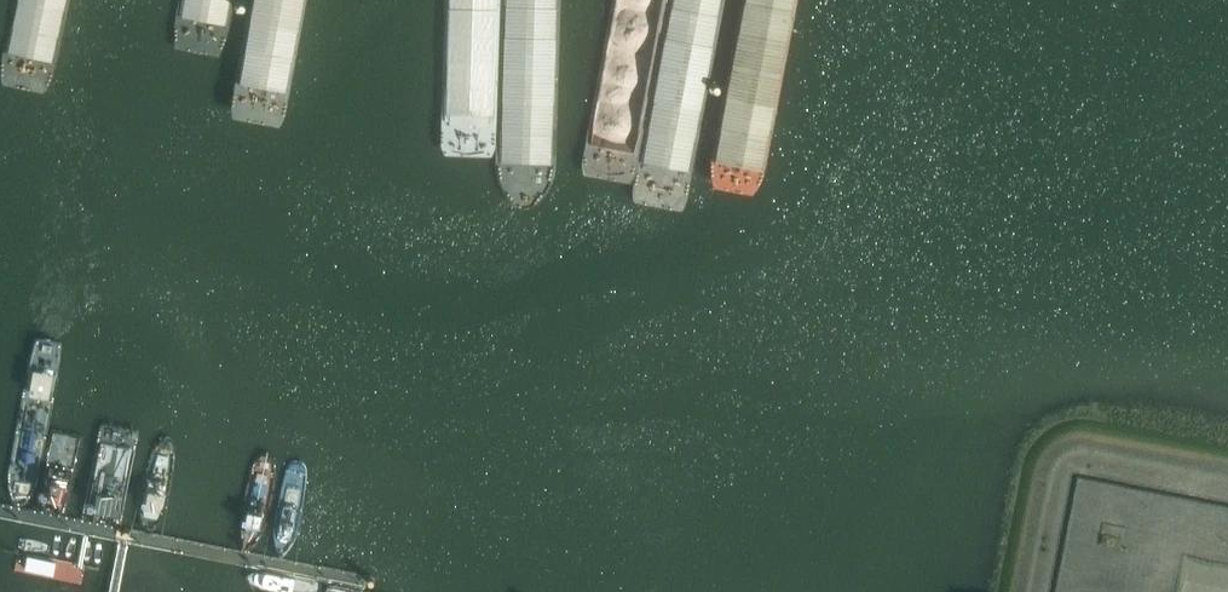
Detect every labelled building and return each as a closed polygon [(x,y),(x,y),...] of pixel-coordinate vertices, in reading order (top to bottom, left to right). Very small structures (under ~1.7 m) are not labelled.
[(1078,477),(1055,591),(1227,591),(1227,506),(1078,477)]
